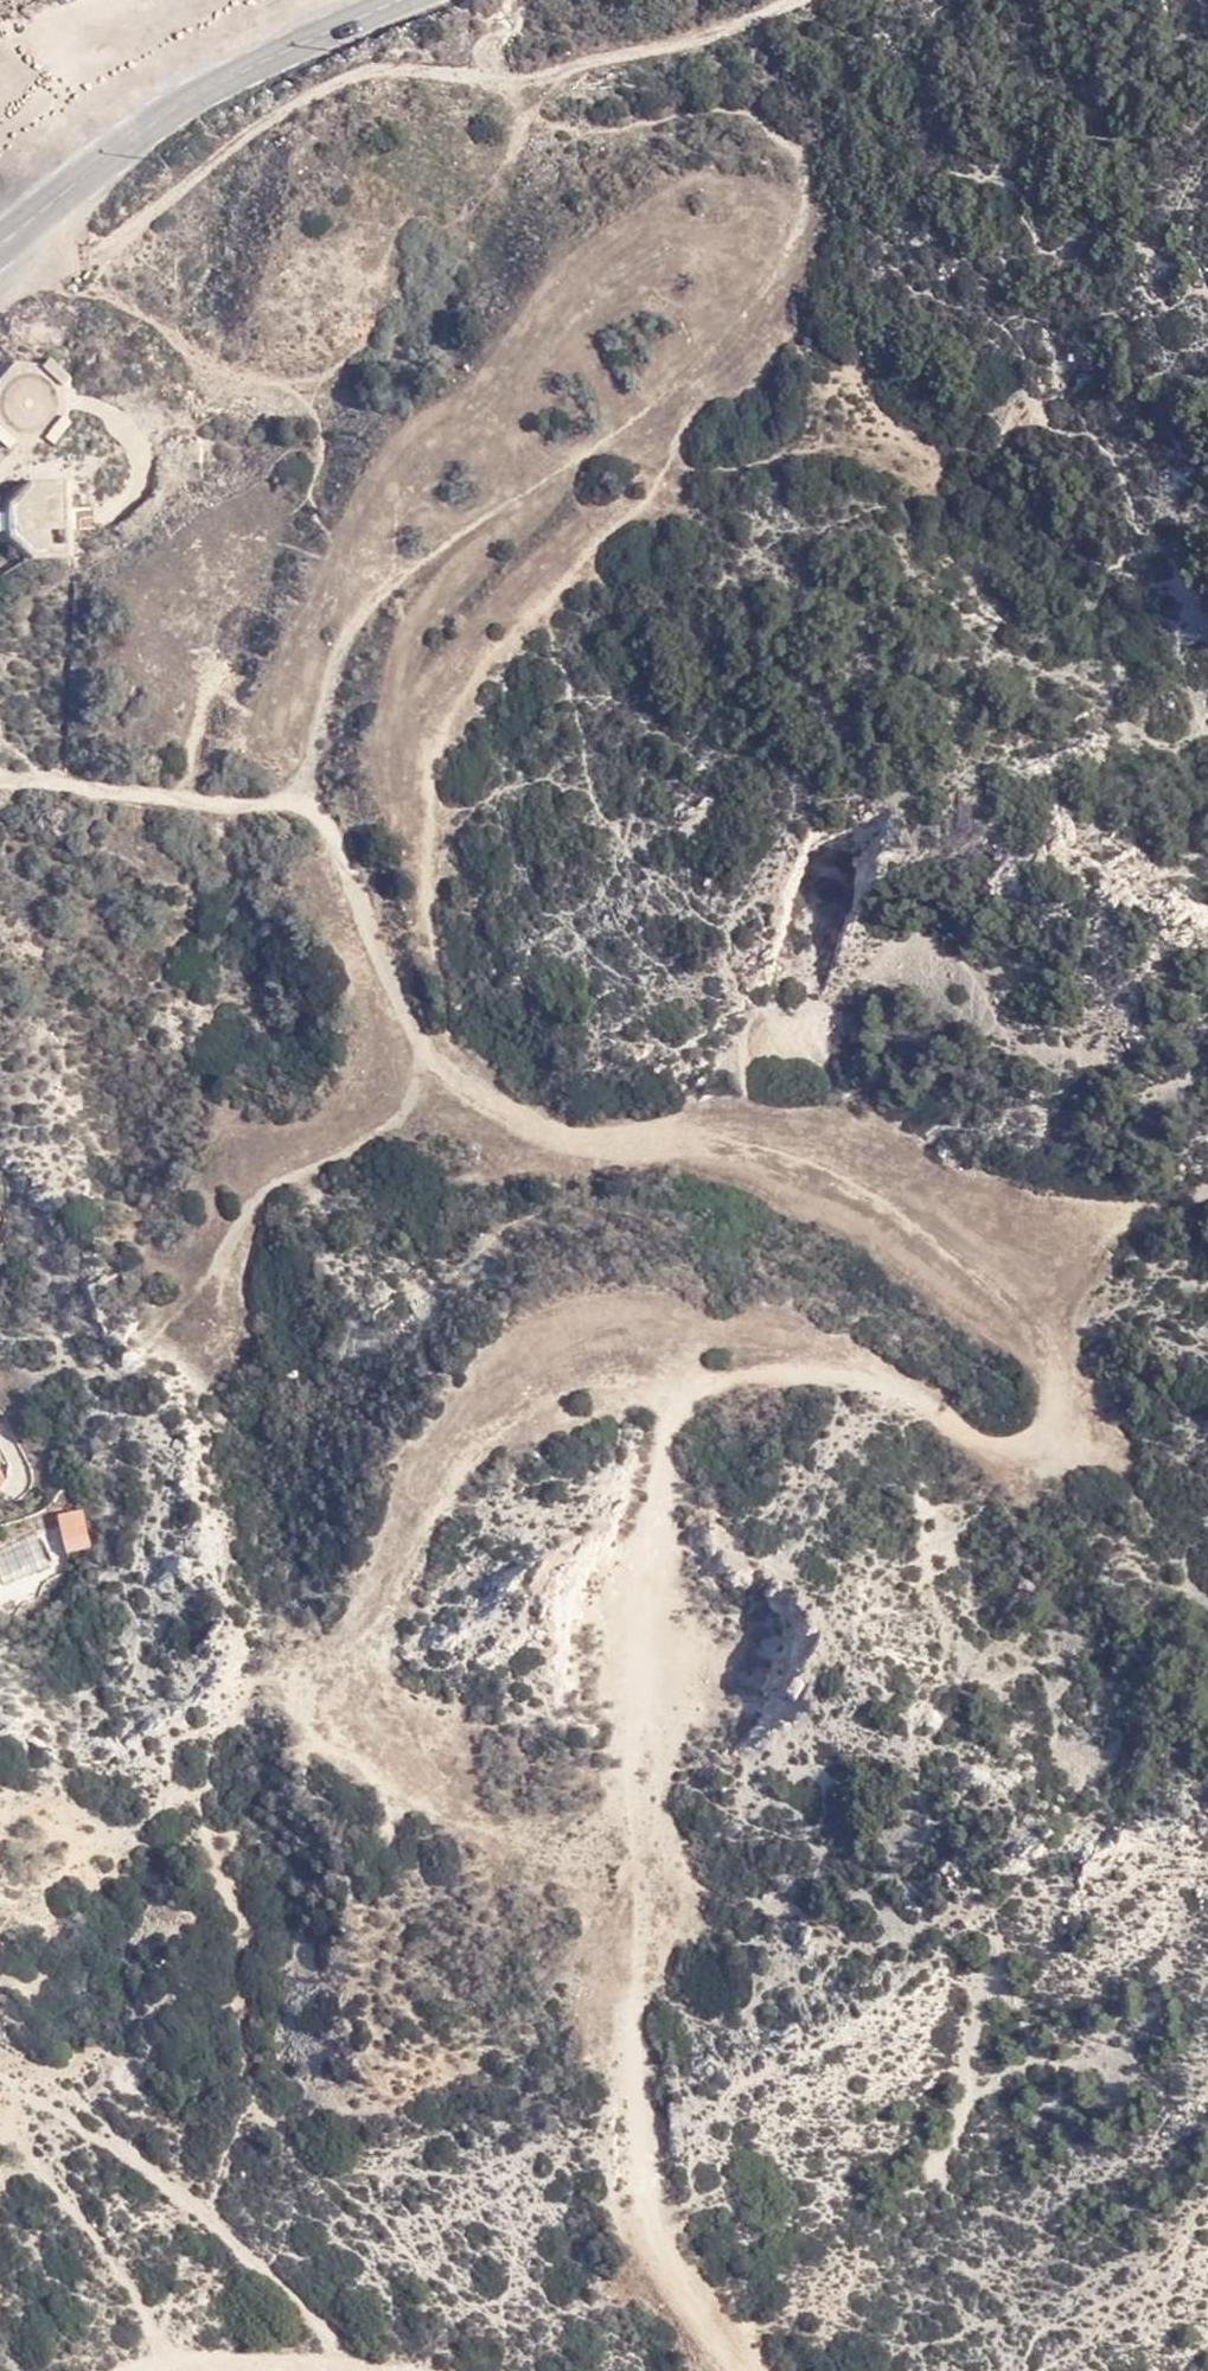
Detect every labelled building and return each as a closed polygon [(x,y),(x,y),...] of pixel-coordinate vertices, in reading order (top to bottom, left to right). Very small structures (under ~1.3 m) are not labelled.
[(14,367),(0,378),(0,439),(9,447),(15,433),(4,421),(3,408),(6,394),(18,386),(30,382),(44,384),(55,395),(57,406),(56,419),(50,427),(40,435),(53,445),(72,427),(73,388),(51,365),(14,367)] [(31,563),(74,562),(74,532),(75,511),(75,485),(32,485),(4,508),(4,541),(31,563)] [(93,511),(75,511),(74,532),(94,532),(93,511)] [(81,1516),(63,1520),(71,1554),(88,1551),(81,1516)]
